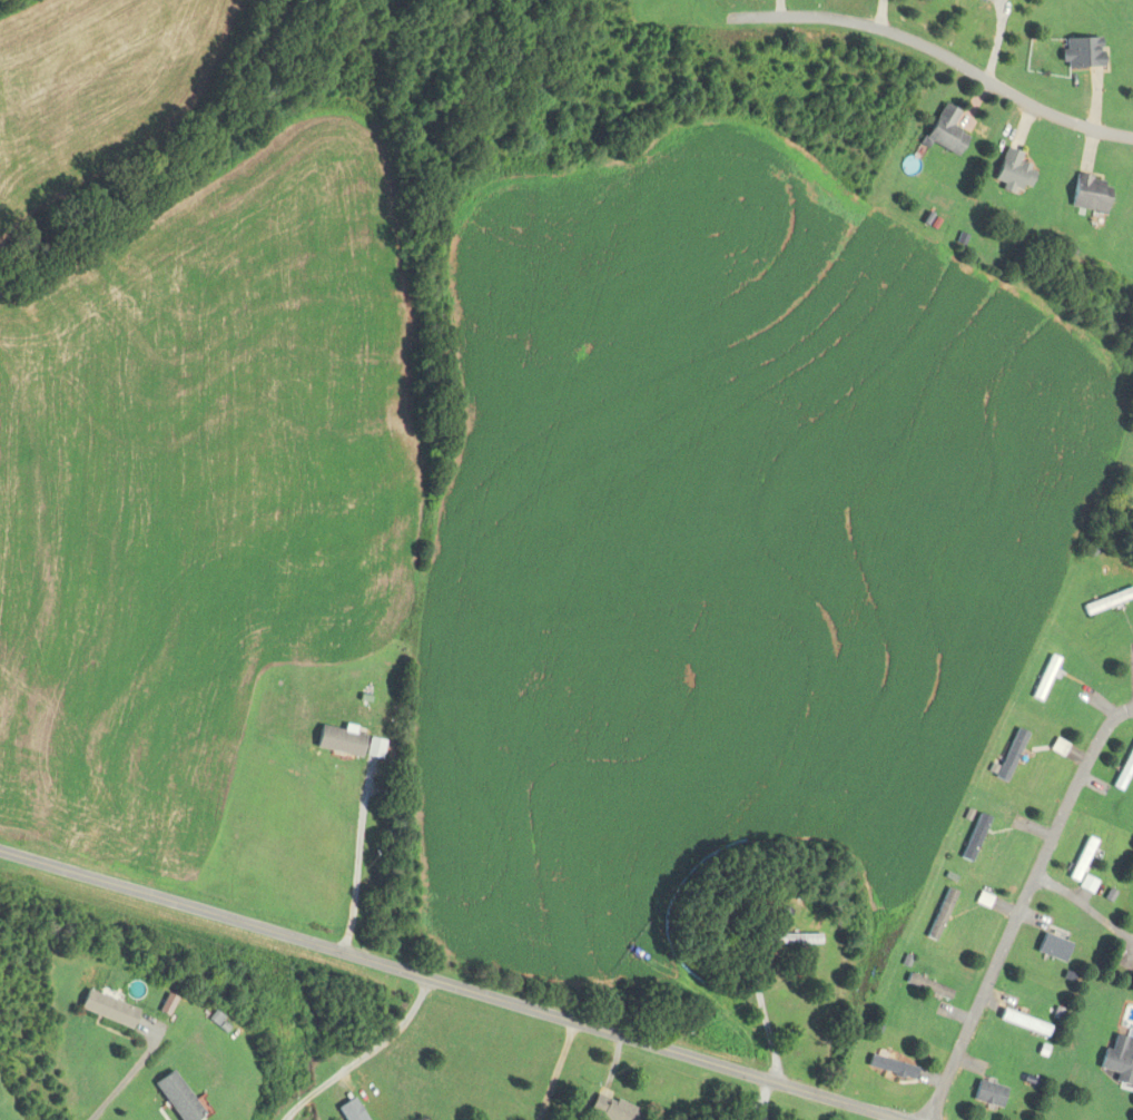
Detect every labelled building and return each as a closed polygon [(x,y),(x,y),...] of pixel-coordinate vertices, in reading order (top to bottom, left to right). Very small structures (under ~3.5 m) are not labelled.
[(1098,67),(1098,37),(1062,38),(1062,67),(1098,67)] [(922,138),(954,156),(965,135),(949,126),(957,111),(941,103),(922,138)] [(991,180),(1002,184),(1000,189),(1012,194),(1016,184),(1026,188),(1033,170),(1016,163),(1020,154),(1004,148),(991,180)] [(1108,180),(1074,174),(1068,207),(1102,213),(1108,180)] [(1131,586),(1081,607),(1085,618),(1132,598),(1132,592),(1131,586)] [(1059,660),(1048,655),(1029,698),(1040,702),(1059,660)] [(958,858),(969,862),(988,819),(977,814),(958,858)] [(1097,842),(1086,837),(1065,879),(1076,884),(1097,842)] [(1079,887),(1091,894),(1097,882),(1084,876),(1079,887)] [(925,938),(935,942),(954,892),(945,888),(925,938)] [(765,935),(765,944),(819,944),(819,935),(765,935)] [(1029,944),(1079,963),(1082,955),(1032,936),(1029,944)] [(947,999),(950,991),(908,974),(904,983),(947,999)] [(76,1009),(127,1031),(136,1012),(85,989),(76,1009)] [(1050,1026),(1001,1009),(997,1020),(1047,1037),(1050,1026)] [(1111,1039),(1111,1050),(1100,1050),(1100,1071),(1115,1071),(1115,1083),(1132,1083),(1132,1039),(1111,1039)] [(866,1071),(914,1078),(916,1065),(868,1058),(866,1071)] [(201,1115),(170,1071),(151,1083),(177,1119),(194,1119),(201,1115)] [(972,1101),(1001,1108),(1005,1088),(977,1081),(972,1101)] [(638,1114),(597,1092),(586,1112),(601,1119),(635,1119),(638,1114)] [(354,1097),(336,1108),(343,1119),(367,1119),(354,1097)]
